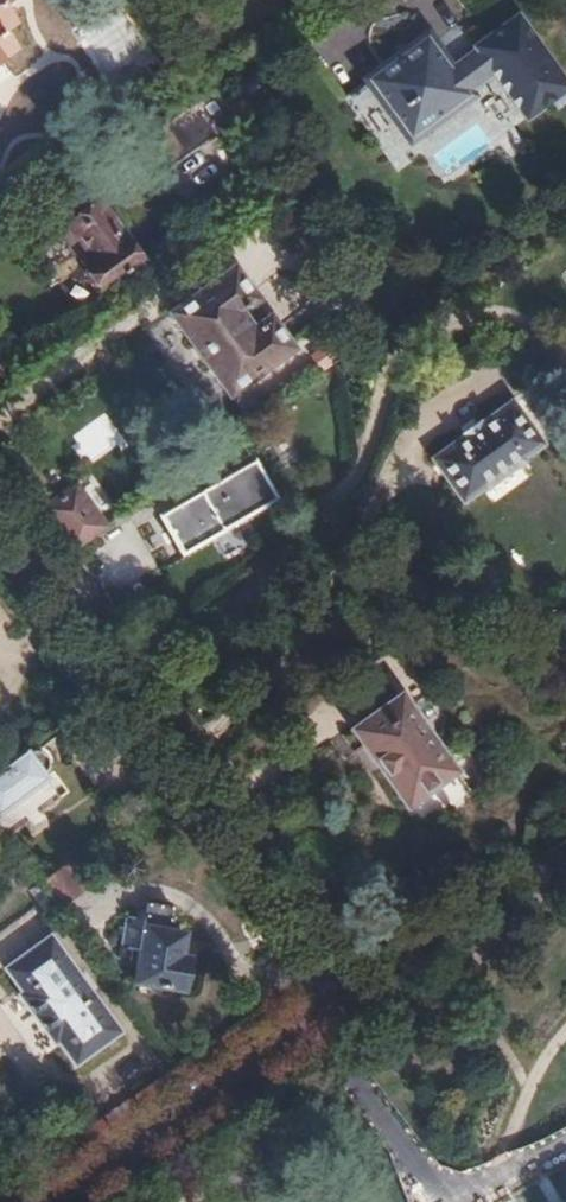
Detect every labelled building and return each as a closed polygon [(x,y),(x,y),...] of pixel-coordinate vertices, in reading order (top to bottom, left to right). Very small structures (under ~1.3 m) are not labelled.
[(13,49),(1,31),(10,24),(0,10),(0,58),(13,49)] [(467,102),(464,97),(492,78),(526,126),(550,109),(565,97),(565,92),(511,17),(469,46),(472,51),(444,71),(425,45),(369,86),(409,142),(467,102)] [(225,110),(210,90),(139,141),(161,172),(213,136),(217,142),(238,128),(225,110)] [(550,109),(555,117),(565,109),(565,97),(550,109)] [(98,287),(136,260),(99,209),(107,204),(102,197),(65,223),(92,260),(83,266),(98,287)] [(226,392),(287,348),(230,269),(169,313),(226,392)] [(415,467),(447,512),(469,496),(471,498),(520,463),(518,461),(538,447),(506,402),(415,467)] [(68,434),(84,465),(124,445),(108,414),(68,434)] [(157,513),(181,552),(220,528),(220,525),(272,493),(248,456),(157,513)] [(74,484),(39,509),(70,552),(105,527),(83,497),(74,484)] [(352,729),(406,806),(455,772),(400,695),(352,729)] [(0,767),(0,810),(45,777),(24,750),(0,767)] [(12,841),(0,825),(0,850),(12,841)] [(41,881),(59,906),(80,891),(62,866),(41,881)] [(131,979),(177,989),(179,981),(183,981),(184,980),(187,965),(185,963),(183,963),(184,955),(177,954),(181,930),(166,927),(169,905),(146,900),(131,979)] [(56,1039),(74,1063),(120,1030),(49,933),(3,967),(20,991),(17,993),(52,1042),(56,1039)]
